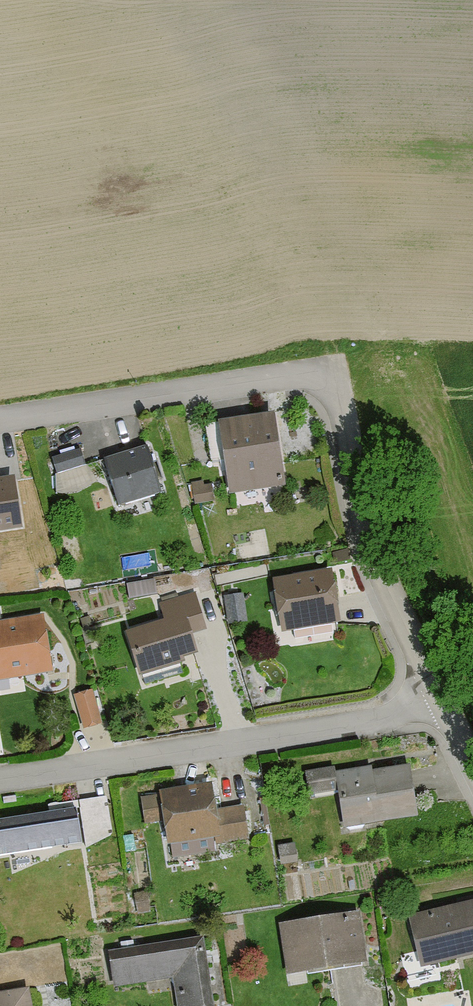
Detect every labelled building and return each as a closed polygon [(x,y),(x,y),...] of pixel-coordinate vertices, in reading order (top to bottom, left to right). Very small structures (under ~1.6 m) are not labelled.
[(276,480),(264,416),(209,425),(223,500),(271,492),(269,481),(276,480)] [(153,494),(139,449),(96,463),(110,508),(153,494)] [(80,468),(75,450),(47,458),(52,476),(80,468)] [(6,480),(0,481),(0,534),(15,532),(6,480)] [(207,505),(206,485),(190,486),(191,506),(207,505)] [(330,627),(321,574),(263,583),(272,636),(330,627)] [(157,576),(128,580),(130,594),(159,589),(157,576)] [(187,595),(152,606),(158,624),(121,636),(134,676),(189,659),(183,639),(199,634),(187,595)] [(241,625),(237,597),(221,599),(224,627),(241,625)] [(36,618),(0,623),(0,685),(45,678),(36,618)] [(97,728),(89,694),(68,699),(76,733),(97,728)] [(329,776),(328,770),(298,775),(302,799),(329,795),(335,833),(412,820),(403,770),(365,777),(363,770),(329,776)] [(205,814),(202,786),(150,792),(151,798),(136,800),(139,827),(155,825),(157,848),(210,842),(211,850),(240,847),(236,811),(205,814)] [(100,804),(76,807),(81,843),(105,839),(100,804)] [(0,822),(0,859),(71,848),(65,812),(0,822)] [(289,857),(288,847),(271,849),(272,859),(289,857)] [(376,896),(378,908),(388,907),(386,894),(376,896)] [(472,902),(400,919),(412,971),(472,958),(472,905),(472,902)] [(358,967),(352,917),(274,926),(280,976),(358,967)] [(194,939),(101,952),(107,990),(165,982),(168,1005),(204,1005),(194,939)] [(21,992),(0,996),(0,1005),(23,1005),(21,992)]
